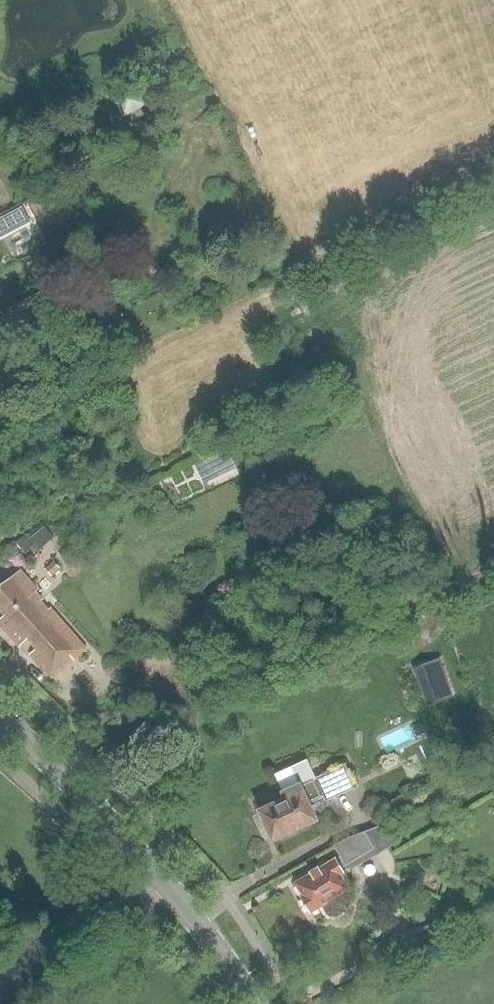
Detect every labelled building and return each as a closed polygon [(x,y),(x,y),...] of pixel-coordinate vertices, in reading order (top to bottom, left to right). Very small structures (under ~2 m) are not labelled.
[(127,113),(150,106),(142,81),(119,88),(127,113)] [(0,219),(0,236),(26,222),(19,209),(0,219)] [(9,309),(5,312),(5,317),(10,320),(14,317),(14,312),(9,309)] [(0,416),(0,432),(12,426),(5,413),(0,416)] [(43,551),(53,541),(45,533),(34,542),(43,551)] [(55,562),(47,571),(53,577),(62,569),(55,562)] [(0,585),(0,610),(4,615),(0,619),(0,627),(19,647),(27,640),(35,648),(29,654),(51,678),(86,649),(35,592),(37,590),(20,570),(0,585)] [(455,695),(440,656),(412,666),(427,705),(455,695)] [(273,837),(313,819),(306,803),(323,795),(326,801),(356,787),(345,764),(283,793),(286,800),(261,811),(273,837)] [(347,838),(334,846),(339,856),(348,870),(389,846),(392,842),(382,825),(347,838)] [(339,856),(295,883),(303,896),(301,897),(311,913),(322,906),(327,914),(330,915),(336,916),(343,912),(345,908),(345,902),(341,895),(350,890),(341,875),(348,870),(339,856)]
